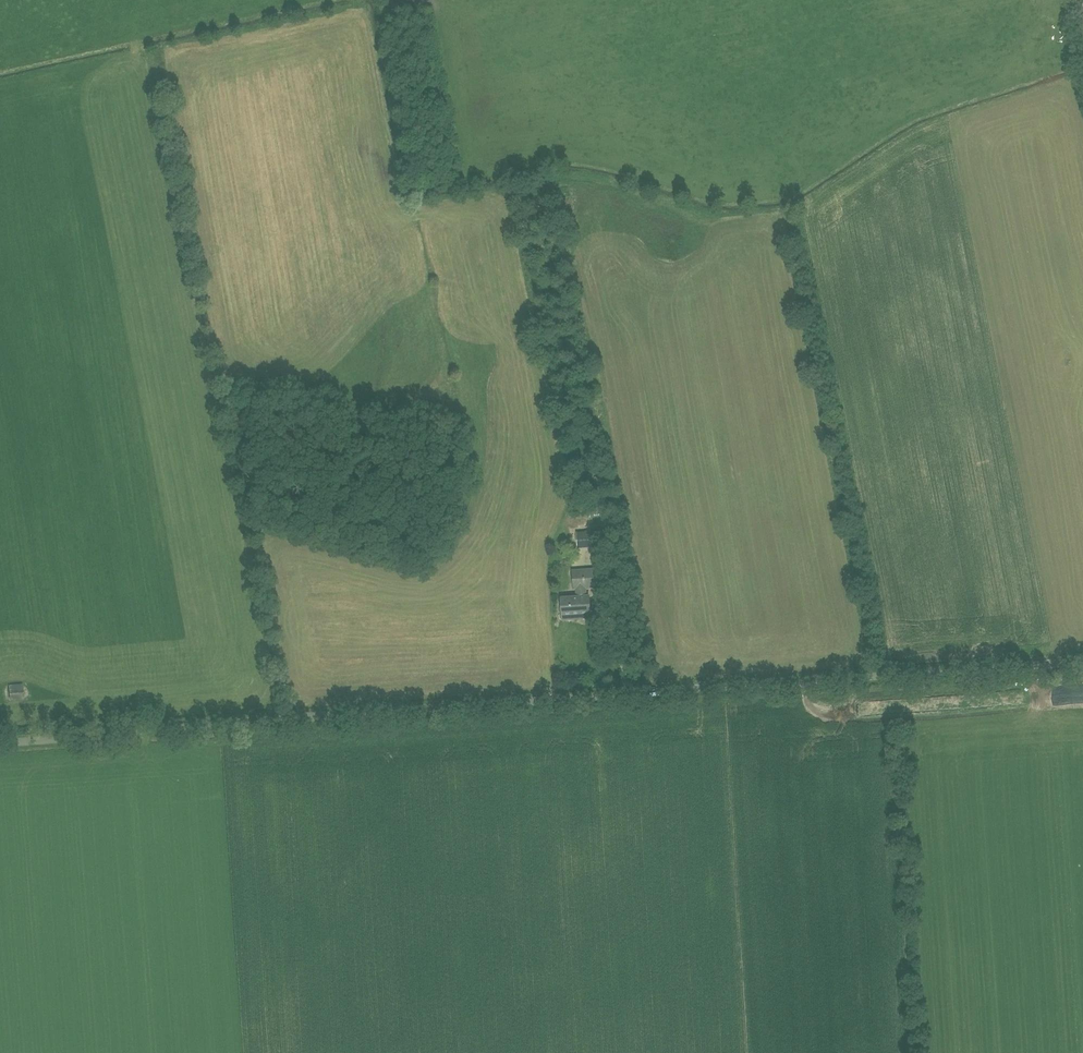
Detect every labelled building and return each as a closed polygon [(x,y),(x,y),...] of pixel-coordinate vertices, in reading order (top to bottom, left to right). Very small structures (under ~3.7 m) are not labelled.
[(578,549),(598,547),(597,530),(577,532),(578,549)] [(586,588),(600,587),(599,569),(573,571),(574,589),(577,589),(578,597),(562,598),(563,620),(591,618),(590,596),(586,597),(586,588)] [(9,700),(24,700),(23,684),(9,685),(9,700)]
